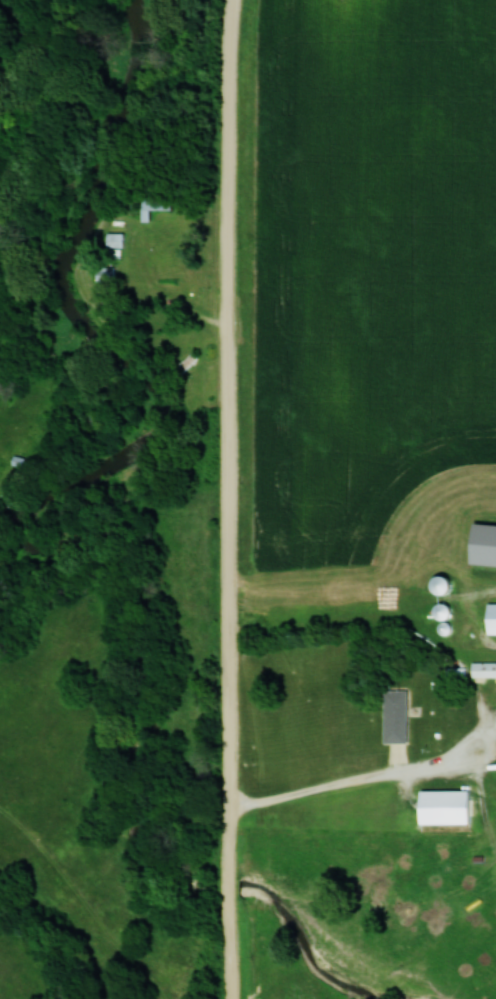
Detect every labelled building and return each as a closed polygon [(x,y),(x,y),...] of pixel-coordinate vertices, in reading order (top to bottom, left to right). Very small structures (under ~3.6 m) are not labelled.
[(153,222),(153,211),(175,211),(175,197),(145,197),(145,222),(153,222)] [(201,358),(196,353),(182,365),(187,371),(201,358)] [(495,566),(495,526),(464,524),(462,564),(495,566)] [(427,593),(441,594),(442,577),(429,576),(427,593)] [(482,603),(482,634),(495,634),(495,603),(482,603)] [(441,604),(428,607),(432,621),(444,618),(441,604)] [(468,662),(468,677),(495,677),(495,662),(468,662)] [(405,742),(405,689),(380,689),(380,742),(405,742)] [(413,823),(466,823),(466,790),(413,790),(413,823)]
